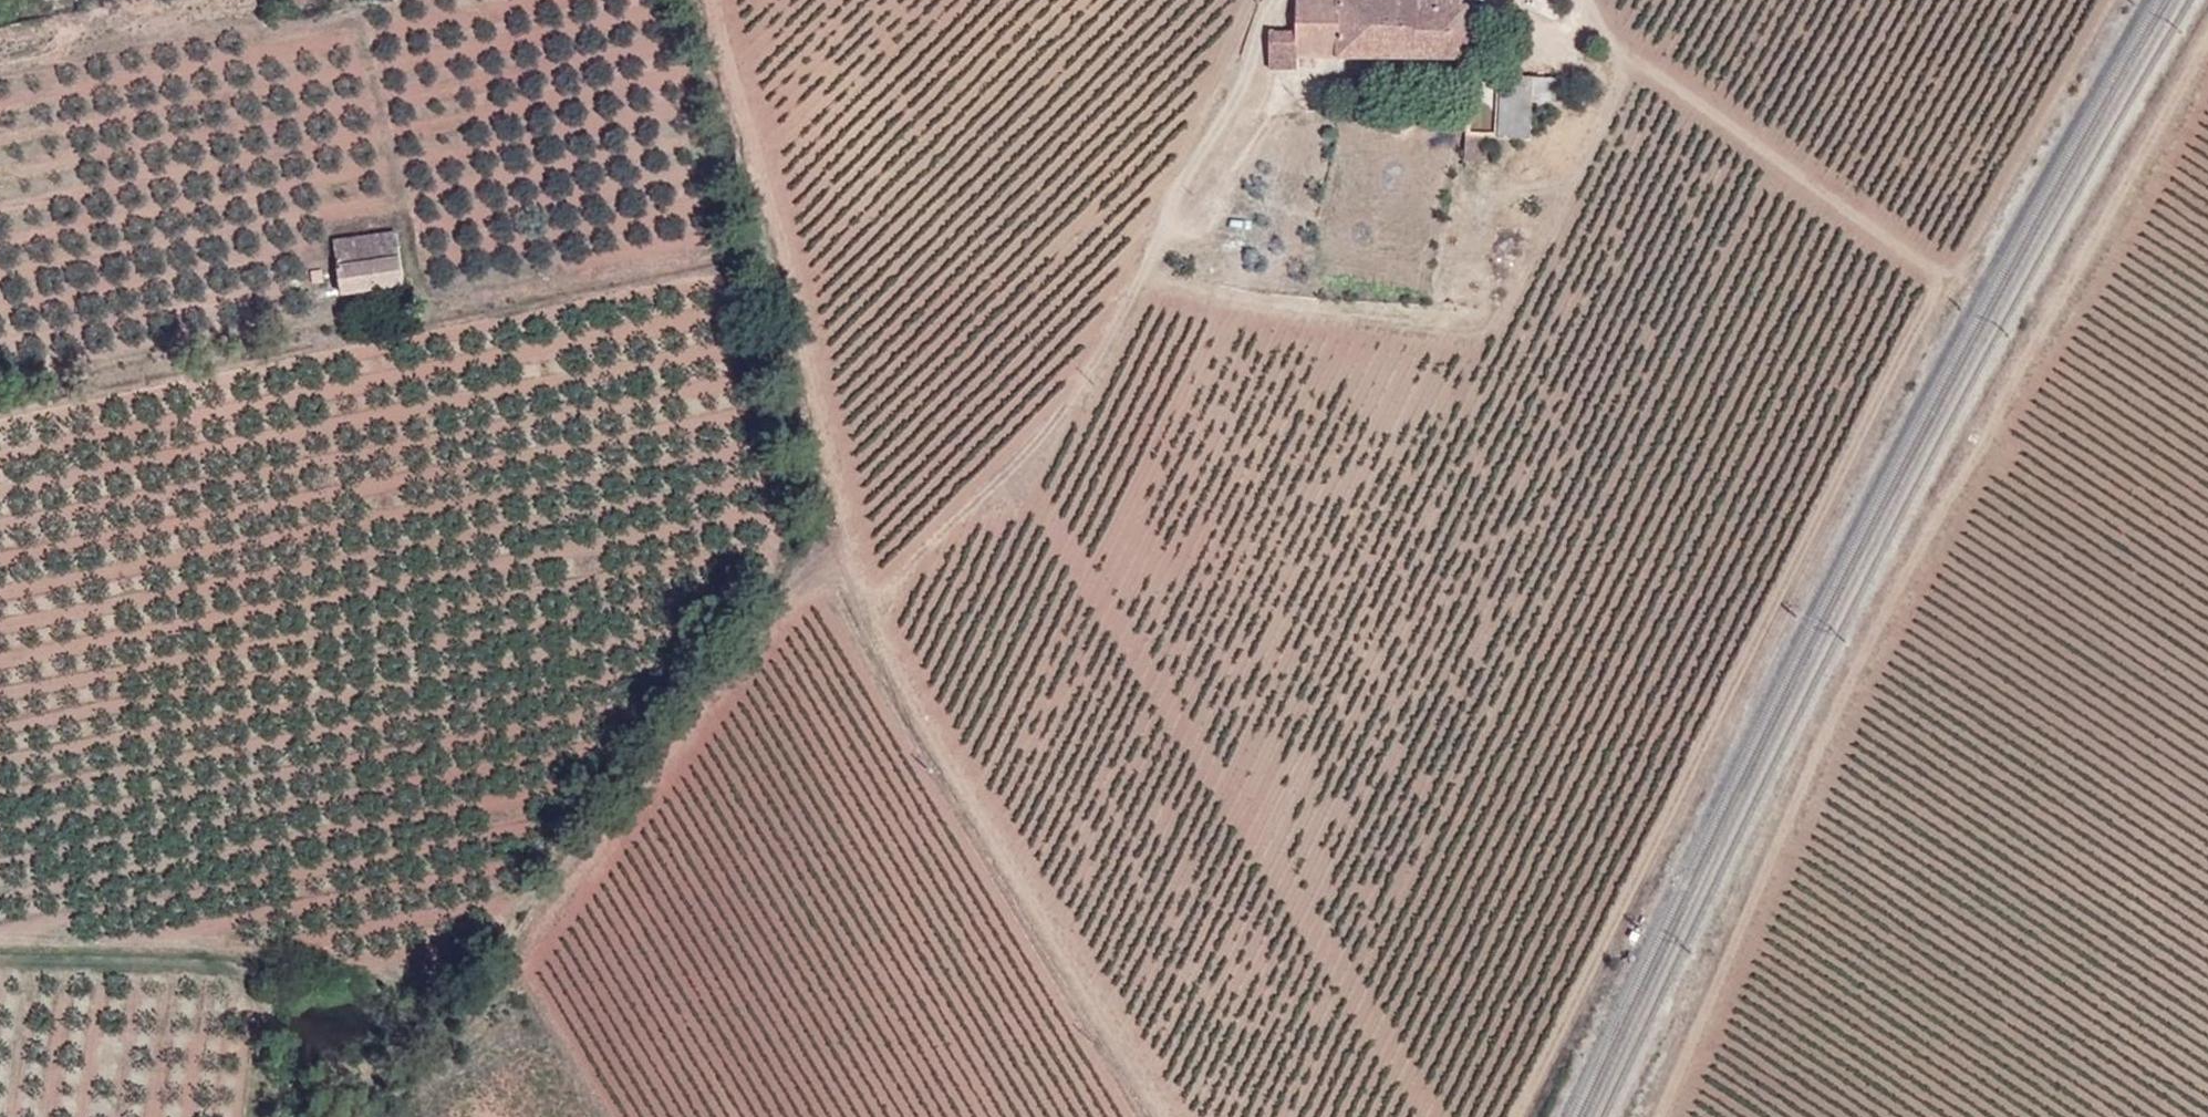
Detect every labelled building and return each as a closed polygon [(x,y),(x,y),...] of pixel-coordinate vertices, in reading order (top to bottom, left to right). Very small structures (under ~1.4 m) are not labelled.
[(1289,55),(1460,54),(1459,0),(1453,0),(1288,0),(1288,26),(1262,27),(1262,66),(1290,65),(1289,55)] [(1508,111),(1487,111),(1486,138),(1509,138),(1508,111)] [(1483,170),(1484,138),(1459,138),(1460,170),(1483,170)] [(339,243),(344,295),(407,286),(401,235),(339,243)]
